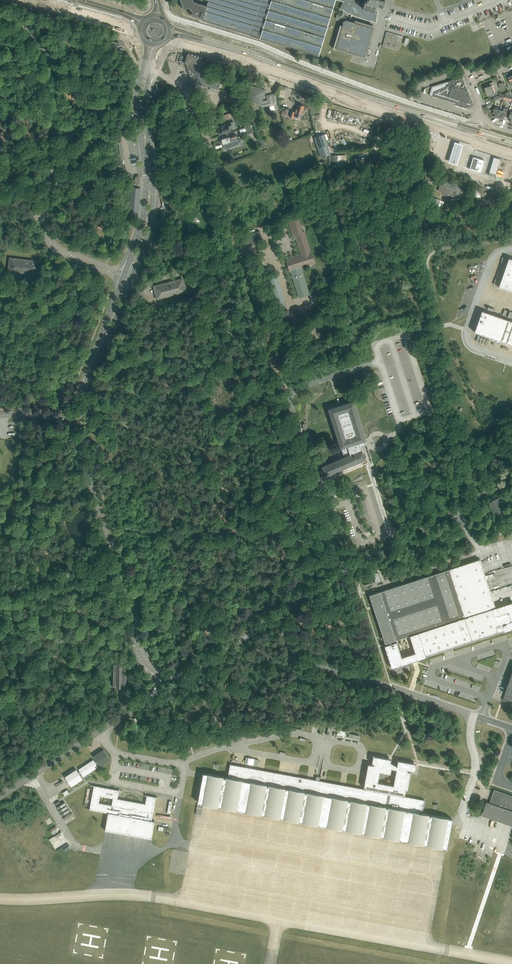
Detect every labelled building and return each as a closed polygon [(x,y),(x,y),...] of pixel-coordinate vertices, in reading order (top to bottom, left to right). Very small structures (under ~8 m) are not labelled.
[(203,18),(206,6),(193,2),(193,0),(180,0),(183,9),(188,8),(192,12),(191,15),(200,18),(200,17),(203,18)] [(208,1),(206,6),(203,18),(202,20),(250,34),(250,35),(318,56),(335,0),(205,0),(208,1)] [(345,1),(342,8),(344,9),(342,16),(337,14),(336,18),(342,20),(343,21),(342,22),(343,23),(342,26),(336,47),(353,52),(364,56),(372,27),(362,24),(363,23),(363,22),(356,20),(355,20),(355,22),(354,22),(346,20),(345,20),(345,19),(346,17),(344,16),(346,10),(350,12),(354,14),(358,15),(362,17),(366,18),(368,19),(369,19),(371,20),(373,20),(375,21),(376,11),(374,11),(375,4),(382,6),(384,0),(365,0),(364,1),(362,0),(343,0),(345,1)] [(196,83),(218,89),(222,77),(200,70),(197,69),(201,57),(189,53),(187,54),(187,56),(185,63),(186,63),(190,77),(189,80),(191,81),(194,88),(196,83)] [(474,103),(463,77),(462,77),(448,81),(449,84),(434,91),(433,96),(467,107),(468,107),(469,107),(470,107),(470,106),(471,106),(472,105),(473,105),(473,104),(474,103)] [(484,86),(486,91),(494,88),(492,85),(494,84),(493,82),(487,84),(487,85),(484,86)] [(250,91),(247,100),(251,101),(251,102),(252,110),(258,109),(257,105),(257,103),(260,104),(259,105),(263,107),(269,105),(269,106),(271,111),(279,108),(278,103),(275,93),(271,94),(266,96),(268,100),(261,102),(264,95),(265,90),(251,86),(250,91)] [(295,112),(291,110),(289,117),(293,118),(294,116),(300,118),(304,106),(298,104),(297,108),(296,108),(295,112)] [(500,109),(498,117),(504,119),(504,116),(505,116),(508,108),(505,107),(504,110),(500,109)] [(239,116),(241,121),(250,119),(248,113),(239,116)] [(218,130),(219,134),(224,133),(230,131),(230,130),(233,129),(231,126),(232,126),(231,122),(222,125),(217,127),(219,130),(218,130)] [(352,131),(349,141),(365,145),(367,136),(352,131)] [(324,134),(314,137),(321,158),(331,154),(324,134)] [(222,144),(223,144),(225,149),(232,147),(231,145),(235,144),(236,145),(239,144),(239,145),(239,144),(238,140),(237,139),(238,139),(237,135),(229,137),(228,136),(225,137),(221,139),(222,144)] [(460,145),(452,142),(446,163),(454,165),(460,145)] [(329,165),(332,165),(337,165),(337,162),(341,162),(341,155),(329,155),(329,165)] [(392,160),(385,161),(383,155),(364,158),(366,168),(393,163),(392,160)] [(484,160),(473,157),(469,169),(481,173),(484,160)] [(439,186),(438,187),(439,188),(438,191),(458,198),(462,186),(443,179),(440,186),(439,186)] [(412,188),(413,185),(409,184),(410,181),(407,180),(406,183),(404,183),(403,186),(398,184),(396,191),(413,196),(415,189),(412,188)] [(129,216),(138,217),(140,191),(141,191),(141,188),(138,188),(131,188),(130,201),(129,216)] [(422,201),(430,203),(430,204),(434,205),(436,199),(424,195),(422,201)] [(419,211),(417,205),(405,209),(406,211),(407,211),(408,214),(419,211)] [(416,221),(418,226),(422,225),(419,216),(412,218),(413,221),(415,221),(416,221)] [(301,254),(286,259),(287,264),(288,267),(289,271),(290,271),(299,298),(300,297),(305,296),(309,294),(308,289),(307,286),(301,267),(309,265),(311,264),(313,264),(315,263),(311,251),(310,251),(304,233),(304,231),(302,232),(300,225),(299,222),(298,219),(288,222),(292,234),(292,235),(293,235),(292,236),(291,236),(291,237),(291,238),(291,239),(292,240),(293,240),(294,240),(295,239),(295,238),(295,237),(296,238),(296,239),(296,240),(301,254)] [(259,231),(244,235),(241,236),(244,244),(262,239),(259,231)] [(8,271),(37,275),(39,261),(10,258),(8,271)] [(509,258),(498,287),(511,292),(511,259),(509,258)] [(277,275),(269,277),(279,309),(287,306),(277,275)] [(153,286),(157,299),(186,292),(182,279),(153,286)] [(309,294),(312,304),(318,302),(316,293),(309,294)] [(481,310),(474,332),(511,345),(511,321),(481,310)] [(288,311),(278,314),(275,315),(277,319),(290,315),(288,311)] [(353,464),(358,462),(366,459),(362,449),(361,449),(360,445),(366,443),(365,440),(366,440),(353,401),(328,409),(341,448),(344,457),(322,466),(326,475),(352,465),(353,464)] [(392,668),(407,663),(405,655),(402,657),(397,641),(391,643),(391,641),(409,635),(417,659),(426,657),(426,655),(503,630),(503,631),(511,628),(511,602),(495,607),(480,559),(446,570),(369,595),(383,637),(381,637),(382,641),(384,640),(385,643),(389,642),(389,643),(386,645),(386,646),(385,647),(392,668)] [(364,581),(365,586),(380,581),(378,572),(367,576),(368,578),(367,578),(367,579),(364,581)] [(113,662),(113,687),(125,687),(126,663),(113,662)] [(511,704),(511,674),(503,700),(511,704)] [(100,766),(110,759),(103,749),(93,756),(96,760),(95,762),(93,759),(79,769),(80,771),(78,772),(76,769),(65,776),(71,786),(82,779),(80,775),(82,774),(84,776),(98,767),(96,764),(98,763),(100,766)] [(365,788),(319,780),(320,777),(316,776),(316,779),(264,770),(244,766),(244,767),(231,764),(230,764),(228,777),(203,772),(197,802),(238,809),(238,811),(243,812),(244,810),(319,824),(319,826),(325,827),(325,825),(400,839),(400,841),(406,842),(406,840),(447,848),(452,818),(422,813),(425,799),(403,795),(403,792),(403,790),(405,791),(409,771),(407,771),(407,769),(414,770),(414,771),(416,765),(415,765),(398,762),(398,761),(397,761),(397,765),(387,760),(373,757),(372,763),(373,763),(373,764),(368,763),(368,764),(364,783),(366,783),(366,785),(365,788)] [(147,795),(145,803),(117,798),(119,790),(94,785),(90,809),(89,809),(108,813),(105,830),(127,834),(127,835),(129,835),(129,834),(151,838),(155,821),(154,821),(151,820),(156,797),(147,795)] [(483,814),(511,824),(511,795),(494,789),(490,803),(487,802),(483,814)] [(45,821),(48,826),(53,823),(50,817),(48,819),(45,821)]
